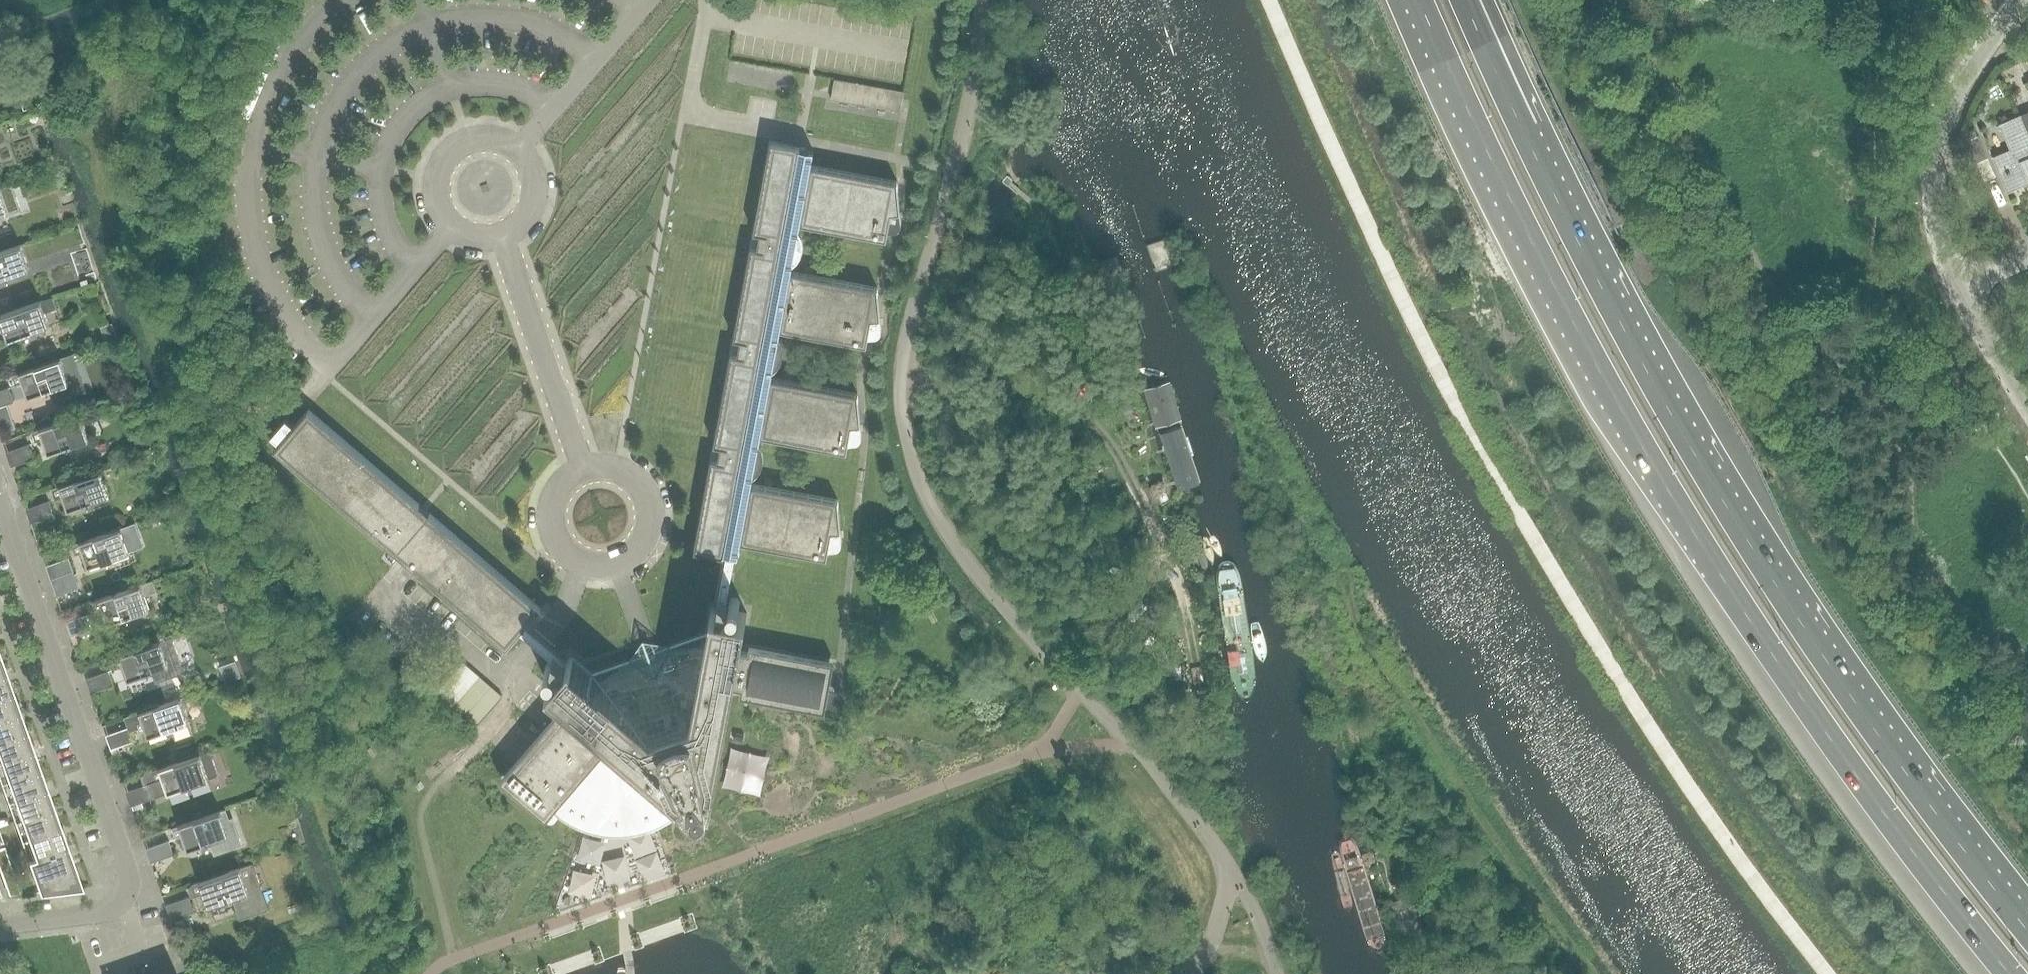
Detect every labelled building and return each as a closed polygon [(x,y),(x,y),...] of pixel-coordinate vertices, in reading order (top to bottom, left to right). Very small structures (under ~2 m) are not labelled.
[(885,75),(874,73),(871,86),(868,106),(879,108),(885,75)] [(879,108),(893,111),(899,78),(885,75),(879,108)] [(911,114),(917,81),(899,78),(893,111),(911,114)] [(854,103),(858,83),(835,79),(831,99),(854,103)] [(871,86),(858,83),(854,103),(868,106),(871,86)] [(2021,115),(1999,124),(2010,148),(1992,156),(2007,192),(2027,183),(2027,131),(2021,115)] [(1978,136),(1967,141),(1976,163),(1987,158),(1978,136)] [(732,694),(825,711),(827,702),(834,661),(741,644),(747,614),(725,609),(735,556),(738,556),(741,542),(827,558),(828,549),(836,549),(837,548),(838,548),(839,547),(840,546),(841,545),(841,544),(842,543),(842,542),(838,500),(752,484),(761,436),(846,452),(848,444),(855,443),(857,442),(858,442),(859,441),(860,440),(861,439),(861,438),(861,437),(861,435),(858,394),(772,377),(781,330),(866,346),(868,337),(875,337),(877,336),(878,336),(879,335),(880,334),(881,333),(881,332),(881,331),(881,329),(877,288),(791,272),(800,224),(886,240),(888,231),(895,230),(896,230),(898,230),(899,229),(900,228),(900,227),(901,226),(901,224),(901,223),(897,181),(811,165),(814,151),(776,144),(700,550),(726,555),(716,608),(712,607),(708,628),(707,635),(653,654),(592,675),(570,657),(567,660),(562,656),(554,649),(544,640),(526,625),(541,608),(430,514),(423,508),(308,409),(294,426),(286,419),(270,437),(278,444),(274,449),(506,649),(521,632),(537,646),(562,667),(547,684),(572,706),(510,778),(546,809),(545,810),(545,811),(545,813),(545,814),(545,815),(546,817),(547,818),(549,818),(550,819),(551,819),(553,819),(554,818),(555,817),(556,816),(564,805),(569,808),(573,811),(578,814),(583,816),(587,818),(592,819),(598,821),(603,822),(608,822),(613,823),(618,823),(624,823),(629,822),(634,822),(639,820),(644,819),(649,817),(654,815),(659,813),(663,811),(668,808),(672,805),(676,801),(680,798),(693,809),(695,807),(696,808),(698,808),(699,809),(701,809),(702,808),(704,808),(705,807),(707,806),(708,805),(708,803),(709,802),(712,802),(732,694)] [(0,188),(0,216),(20,209),(12,184),(0,188)] [(0,252),(0,279),(29,269),(20,245),(0,252)] [(57,308),(53,297),(0,316),(0,327),(3,326),(8,340),(49,326),(44,313),(57,308)] [(112,323),(101,327),(107,342),(118,338),(112,323)] [(72,354),(12,375),(15,385),(23,382),(28,397),(50,389),(55,402),(85,391),(72,354)] [(1211,501),(1165,357),(1133,367),(1179,511),(1211,501)] [(14,402),(9,388),(0,391),(0,407),(14,402)] [(48,453),(89,439),(80,414),(32,431),(35,442),(43,439),(48,453)] [(6,452),(11,467),(34,458),(29,444),(6,452)] [(68,510),(109,496),(100,471),(52,488),(56,500),(63,497),(68,510)] [(26,509),(31,523),(54,515),(49,501),(26,509)] [(88,567),(129,553),(120,528),(72,545),(75,555),(83,552),(88,567)] [(1243,555),(1210,559),(1229,709),(1262,705),(1243,555)] [(46,566),(51,580),(52,579),(72,572),(74,572),(69,557),(46,566)] [(52,579),(57,595),(78,587),(72,572),(52,579)] [(92,601),(95,611),(103,609),(108,623),(149,609),(144,596),(157,592),(153,580),(92,601)] [(66,622),(71,636),(94,628),(89,614),(66,622)] [(128,680),(169,665),(160,641),(112,658),(115,668),(123,665),(128,680)] [(0,655),(0,780),(39,891),(82,886),(0,655)] [(438,688),(477,723),(504,694),(465,658),(438,688)] [(86,679),(91,693),(114,685),(109,671),(86,679)] [(180,697),(132,714),(124,717),(128,728),(107,735),(112,748),(132,741),(129,732),(137,729),(136,726),(143,723),(148,736),(172,728),(176,739),(193,733),(180,697)] [(210,750),(144,773),(148,784),(149,784),(154,798),(218,775),(210,750)] [(126,792),(131,806),(154,798),(149,784),(148,784),(126,792)] [(221,812),(220,810),(172,828),(175,838),(183,835),(188,849),(210,841),(215,855),(242,845),(232,819),(229,820),(225,810),(221,812)] [(1399,963),(1356,818),(1324,828),(1367,973),(1399,963)] [(0,837),(0,873),(8,895),(20,893),(0,837)] [(146,848),(151,862),(174,854),(169,840),(146,848)] [(269,909),(252,863),(188,885),(192,896),(203,892),(208,906),(232,897),(240,919),(241,919),(239,913),(266,904),(268,909),(269,909)] [(166,905),(171,919),(194,911),(189,896),(166,905)]
